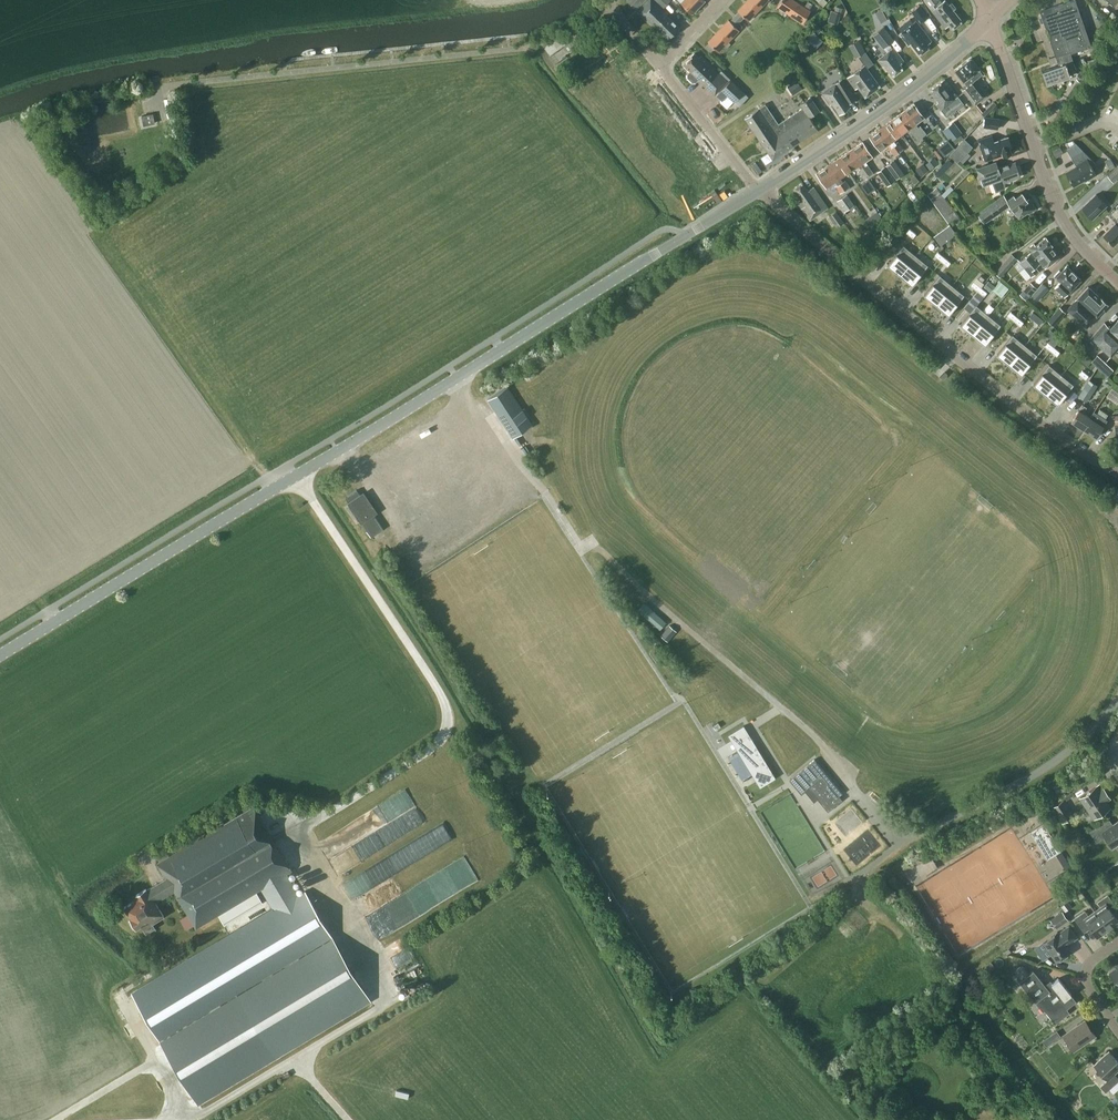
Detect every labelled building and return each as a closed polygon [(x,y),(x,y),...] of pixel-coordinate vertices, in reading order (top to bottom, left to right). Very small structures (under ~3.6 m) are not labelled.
[(663,8),(670,0),(669,0),(628,0),(636,8),(637,8),(639,10),(637,11),(654,28),(656,26),(668,38),(679,27),(666,14),(668,12),(663,8)] [(692,13),(705,0),(678,0),(692,13)] [(759,9),(749,0),(747,0),(738,10),(739,11),(734,16),(740,21),(744,16),(748,20),(759,9)] [(759,9),(767,0),(749,0),(759,9)] [(790,14),(798,2),(795,0),(781,0),(777,6),(790,14)] [(940,0),(924,0),(932,10),(931,10),(945,28),(949,25),(952,28),(962,21),(953,10),(956,8),(951,2),(949,4),(945,0),(944,0),(942,2),(940,0)] [(1050,41),(1060,37),(1063,46),(1067,44),(1070,53),(1091,46),(1075,0),(1071,0),(1040,11),(1050,41)] [(798,2),(790,14),(802,23),(810,10),(808,9),(812,4),(808,1),(804,6),(798,2)] [(920,22),(928,16),(919,4),(911,11),(920,22)] [(729,19),(718,30),(729,40),(739,30),(735,26),(740,21),(734,16),(730,21),(729,19)] [(911,43),(919,54),(929,46),(928,44),(931,41),(916,20),(899,33),(909,45),(911,43)] [(894,40),(886,30),(883,26),(873,35),(883,48),(894,40)] [(815,28),(807,35),(818,47),(826,40),(815,28)] [(729,40),(718,30),(708,41),(709,42),(706,46),(711,51),(714,48),(718,52),(729,40)] [(1075,67),(1070,53),(1067,44),(1063,46),(1060,37),(1050,41),(1055,56),(1056,56),(1059,65),(1042,71),(1046,84),(1070,76),(1068,70),(1075,67)] [(858,40),(848,46),(855,58),(865,52),(858,40)] [(900,64),(904,61),(893,47),(878,59),(883,66),(884,65),(892,75),(903,67),(900,64)] [(698,78),(714,94),(730,78),(721,70),(719,72),(707,60),(701,55),(699,57),(694,53),(683,64),(690,71),(688,74),(688,77),(692,81),(696,81),(698,78)] [(974,104),(986,95),(974,80),(982,73),(970,58),(955,70),(966,85),(962,88),(974,104)] [(858,87),(865,96),(879,85),(865,65),(847,78),(854,89),(858,87)] [(849,104),(855,100),(842,78),(834,83),(821,92),(829,104),(831,102),(839,114),(850,106),(849,104)] [(957,96),(958,96),(945,79),(930,90),(938,101),(936,103),(941,109),(951,101),(953,104),(964,118),(971,113),(960,99),(957,96)] [(736,97),(742,91),(731,80),(725,86),(721,90),(716,95),(722,100),(727,95),(733,101),(736,97)] [(801,88),(795,81),(787,87),(793,95),(801,88)] [(736,97),(733,101),(740,107),(749,97),(742,91),(736,97)] [(164,98),(168,120),(175,118),(171,97),(164,98)] [(803,107),(809,116),(819,110),(810,97),(801,103),(803,107)] [(744,117),(751,127),(772,113),(765,103),(744,117)] [(903,111),(922,137),(926,133),(920,126),(918,127),(915,124),(924,117),(914,103),(903,111)] [(818,129),(809,116),(803,107),(795,112),(810,134),(818,129)] [(903,111),(892,119),(902,134),(911,127),(914,131),(912,132),(917,140),(922,137),(903,111)] [(802,139),(810,134),(795,112),(788,117),(802,139)] [(142,115),(144,125),(153,123),(151,113),(142,115)] [(778,123),(772,113),(751,127),(758,137),(772,127),(778,123)] [(788,117),(780,122),(795,144),(802,139),(788,117)] [(997,128),(998,118),(985,117),(985,118),(984,121),(984,122),(984,125),(984,127),(997,128)] [(892,119),(881,128),(899,152),(903,148),(897,141),(895,143),(893,140),(902,134),(892,119)] [(795,144),(780,122),(778,123),(772,127),(780,138),(787,149),(795,144)] [(952,122),(942,129),(951,140),(952,139),(955,143),(963,137),(960,133),(961,132),(952,122)] [(780,138),(772,127),(758,137),(765,148),(780,138)] [(880,150),(887,145),(894,155),(899,152),(881,128),(869,136),(880,150)] [(1003,156),(1011,153),(1009,146),(1011,146),(1008,136),(994,141),(992,134),(977,139),(985,161),(1003,155),(1003,156)] [(780,138),(765,148),(773,159),(787,149),(780,138)] [(965,138),(949,154),(957,162),(959,160),(967,152),(973,146),(965,138)] [(947,140),(938,147),(944,154),(953,147),(947,140)] [(862,141),(851,149),(868,176),(873,172),(865,161),(872,156),(862,141)] [(1089,178),(1096,174),(1091,166),(1096,164),(1083,150),(1075,143),(1066,148),(1071,156),(1076,166),(1065,172),(1073,186),(1089,177),(1089,178)] [(180,150),(174,147),(170,154),(179,158),(183,151),(180,150)] [(1056,157),(1063,153),(1060,147),(1052,151),(1056,157)] [(839,157),(849,172),(858,165),(861,169),(859,171),(864,179),(868,176),(851,149),(839,157)] [(839,157),(828,165),(845,189),(849,186),(845,180),(843,181),(840,178),(849,172),(839,157)] [(935,158),(926,164),(930,169),(938,163),(935,158)] [(896,179),(904,173),(894,160),(886,165),(896,179)] [(1015,161),(998,167),(996,162),(977,169),(982,184),(991,181),(995,191),(1004,188),(1005,182),(1010,182),(1010,180),(1020,176),(1015,161)] [(920,175),(927,170),(923,163),(915,169),(920,175)] [(840,193),(845,189),(828,165),(816,172),(826,187),(835,181),(837,184),(835,186),(840,193)] [(895,180),(885,166),(877,172),(887,186),(895,180)] [(1107,176),(1113,182),(1117,177),(1117,167),(1107,176)] [(139,182),(134,174),(128,178),(134,186),(139,182)] [(868,194),(875,188),(869,179),(862,184),(868,194)] [(810,220),(827,207),(813,187),(808,190),(802,182),(793,188),(801,199),(797,202),(810,220)] [(1113,195),(1117,191),(1117,184),(1117,182),(1108,188),(1113,195)] [(927,194),(931,200),(941,193),(937,187),(927,194)] [(121,196),(115,188),(109,192),(114,200),(121,196)] [(941,193),(931,200),(936,205),(945,199),(941,193)] [(977,213),(984,222),(1009,205),(1019,218),(1035,206),(1029,198),(1027,199),(1023,194),(1020,193),(1015,197),(1013,195),(1006,199),(1003,195),(993,202),(977,213)] [(845,211),(854,205),(847,194),(837,200),(845,211)] [(1092,218),(1106,205),(1096,194),(1082,207),(1092,218)] [(936,205),(940,211),(949,204),(945,199),(936,205)] [(940,211),(944,217),(953,210),(949,204),(940,211)] [(953,210),(944,217),(948,222),(957,216),(953,210)] [(843,222),(835,211),(828,217),(836,227),(843,222)] [(879,213),(868,221),(871,226),(882,219),(879,213)] [(1116,223),(1115,222),(1103,235),(1113,245),(1117,240),(1117,220),(1116,223)] [(945,227),(952,236),(956,234),(949,224),(945,227)] [(948,239),(952,237),(952,236),(945,227),(941,230),(948,239)] [(907,233),(913,238),(916,234),(910,229),(907,233)] [(941,230),(937,233),(944,242),(948,239),(941,230)] [(940,245),(943,243),(944,242),(937,233),(933,236),(940,245)] [(1020,261),(1024,267),(1050,246),(1052,245),(1045,236),(1035,245),(1034,243),(1029,247),(1032,251),(1020,261)] [(888,264),(900,275),(916,255),(904,245),(888,264)] [(1059,256),(1050,246),(1024,267),(1031,276),(1038,271),(1035,267),(1041,262),(1045,267),(1059,256)] [(945,257),(939,252),(935,256),(942,261),(945,257)] [(1008,267),(1016,258),(1012,253),(1003,262),(995,272),(1000,277),(1008,267)] [(916,255),(900,275),(912,285),(928,265),(916,255)] [(948,266),(951,262),(945,257),(942,261),(948,266)] [(1070,291),(1081,279),(1066,265),(1061,271),(1059,270),(1054,275),(1060,281),(1055,287),(1064,296),(1070,291)] [(940,275),(924,294),(937,304),(953,285),(940,275)] [(987,286),(993,290),(998,284),(991,280),(987,286)] [(981,287),(975,282),(972,286),(978,291),(981,287)] [(1030,282),(1020,293),(1026,299),(1036,287),(1030,282)] [(1042,283),(1031,295),(1037,300),(1048,288),(1042,283)] [(949,314),(965,295),(953,285),(937,304),(949,314)] [(1086,327),(1107,304),(1088,286),(1067,309),(1086,327)] [(978,291),(984,296),(987,292),(981,287),(978,291)] [(977,291),(964,307),(970,312),(976,305),(977,305),(984,296),(977,291)] [(976,305),(961,324),(973,334),(989,315),(977,305),(976,305)] [(1053,325),(1065,312),(1060,307),(1047,320),(1053,325)] [(1011,312),(1008,315),(1014,321),(1017,317),(1011,312)] [(985,344),(1001,325),(989,315),(973,334),(985,344)] [(1014,321),(1021,326),(1024,322),(1017,317),(1014,321)] [(1110,327),(1104,322),(1090,338),(1110,356),(1117,349),(1117,350),(1117,319),(1110,327)] [(1050,329),(1045,335),(1050,339),(1048,342),(1053,347),(1060,338),(1050,329)] [(1013,334),(997,354),(1009,364),(1025,344),(1013,334)] [(1047,342),(1044,345),(1050,351),(1053,347),(1048,342),(1047,342)] [(1022,374),(1038,354),(1025,344),(1009,364),(1022,374)] [(1053,347),(1050,351),(1057,356),(1060,352),(1053,347)] [(1086,367),(1091,362),(1081,353),(1076,358),(1086,367)] [(1107,376),(1113,369),(1097,354),(1091,361),(1107,376)] [(935,363),(930,368),(934,371),(939,366),(935,363)] [(1046,394),(1062,374),(1050,364),(1034,384),(1046,394)] [(1089,375),(1082,370),(1079,374),(1086,379),(1089,375)] [(942,379),(947,374),(943,371),(939,376),(942,379)] [(1062,374),(1046,394),(1058,404),(1074,384),(1062,374)] [(1097,385),(1089,379),(1078,396),(1087,401),(1097,385)] [(507,386),(489,399),(513,436),(532,424),(507,386)] [(1117,402),(1117,393),(1112,388),(1106,396),(1117,404),(1117,402)] [(1084,429),(1090,418),(1089,417),(1083,413),(1087,407),(1082,404),(1078,409),(1071,420),(1084,429)] [(1089,417),(1090,418),(1084,429),(1096,437),(1107,420),(1093,411),(1089,417)] [(383,528),(357,489),(345,497),(372,536),(383,528)] [(637,610),(660,629),(666,622),(643,602),(637,610)] [(660,635),(668,641),(676,631),(669,625),(660,635)] [(757,781),(760,787),(775,777),(754,744),(743,725),(728,735),(738,751),(757,781)] [(801,793),(805,790),(814,801),(817,798),(828,811),(842,799),(839,795),(842,792),(814,758),(789,779),(801,793)] [(1095,786),(1080,797),(1092,815),(1100,810),(1100,811),(1103,812),(1109,807),(1105,800),(1109,797),(1105,790),(1100,793),(1095,786)] [(371,810),(381,827),(418,806),(408,789),(371,810)] [(1052,806),(1062,822),(1073,815),(1063,799),(1052,806)] [(139,898),(125,906),(131,916),(130,916),(131,918),(129,920),(133,927),(136,925),(137,927),(141,924),(146,932),(155,927),(152,922),(163,915),(155,901),(155,900),(156,902),(174,891),(196,927),(217,914),(237,903),(241,910),(265,895),(274,909),(136,992),(133,994),(170,1056),(171,1058),(197,1102),(268,1059),(275,1056),(276,1058),(371,1001),(370,999),(304,890),(299,893),(287,873),(292,870),(259,816),(253,806),(169,856),(168,854),(163,857),(164,859),(157,863),(166,878),(164,879),(152,886),(147,889),(146,888),(137,894),(139,898)] [(387,829),(395,841),(427,821),(419,809),(387,829)] [(1117,843),(1117,820),(1112,824),(1108,818),(1089,831),(1094,839),(1102,833),(1112,847),(1117,843)] [(1047,859),(1060,850),(1043,823),(1030,831),(1047,859)] [(372,883),(456,841),(449,827),(365,869),(372,883)] [(1060,851),(1055,854),(1065,870),(1071,867),(1060,851)] [(1095,911),(1108,929),(1117,922),(1117,920),(1112,912),(1117,908),(1107,894),(1097,902),(1100,907),(1095,911)] [(1071,906),(1067,901),(1061,906),(1065,911),(1071,906)] [(1097,937),(1108,929),(1095,911),(1088,915),(1085,910),(1074,918),(1084,932),(1090,927),(1097,937)] [(1062,911),(1050,919),(1056,928),(1068,920),(1062,911)] [(1042,942),(1056,961),(1070,951),(1066,945),(1077,937),(1069,925),(1058,933),(1057,932),(1042,942)] [(1019,940),(1014,940),(1010,943),(1007,947),(1010,952),(1016,952),(1020,949),(1022,945),(1019,940)] [(397,964),(412,955),(408,948),(393,957),(397,964)] [(1020,978),(1028,971),(1023,965),(1015,971),(1020,978)] [(1117,984),(1117,966),(1109,972),(1117,984)] [(1055,1023),(1069,1012),(1066,1008),(1076,1001),(1070,994),(1071,994),(1058,977),(1051,983),(1050,982),(1046,986),(1033,970),(1019,981),(1042,1011),(1044,1010),(1055,1023)] [(1063,1035),(1073,1050),(1095,1035),(1084,1020),(1063,1035)] [(1042,1040),(1046,1046),(1060,1036),(1056,1030),(1042,1040)] [(1099,1059),(1094,1064),(1107,1079),(1100,1086),(1105,1092),(1117,1080),(1117,1077),(1114,1073),(1117,1069),(1117,1061),(1109,1051),(1099,1059)]
